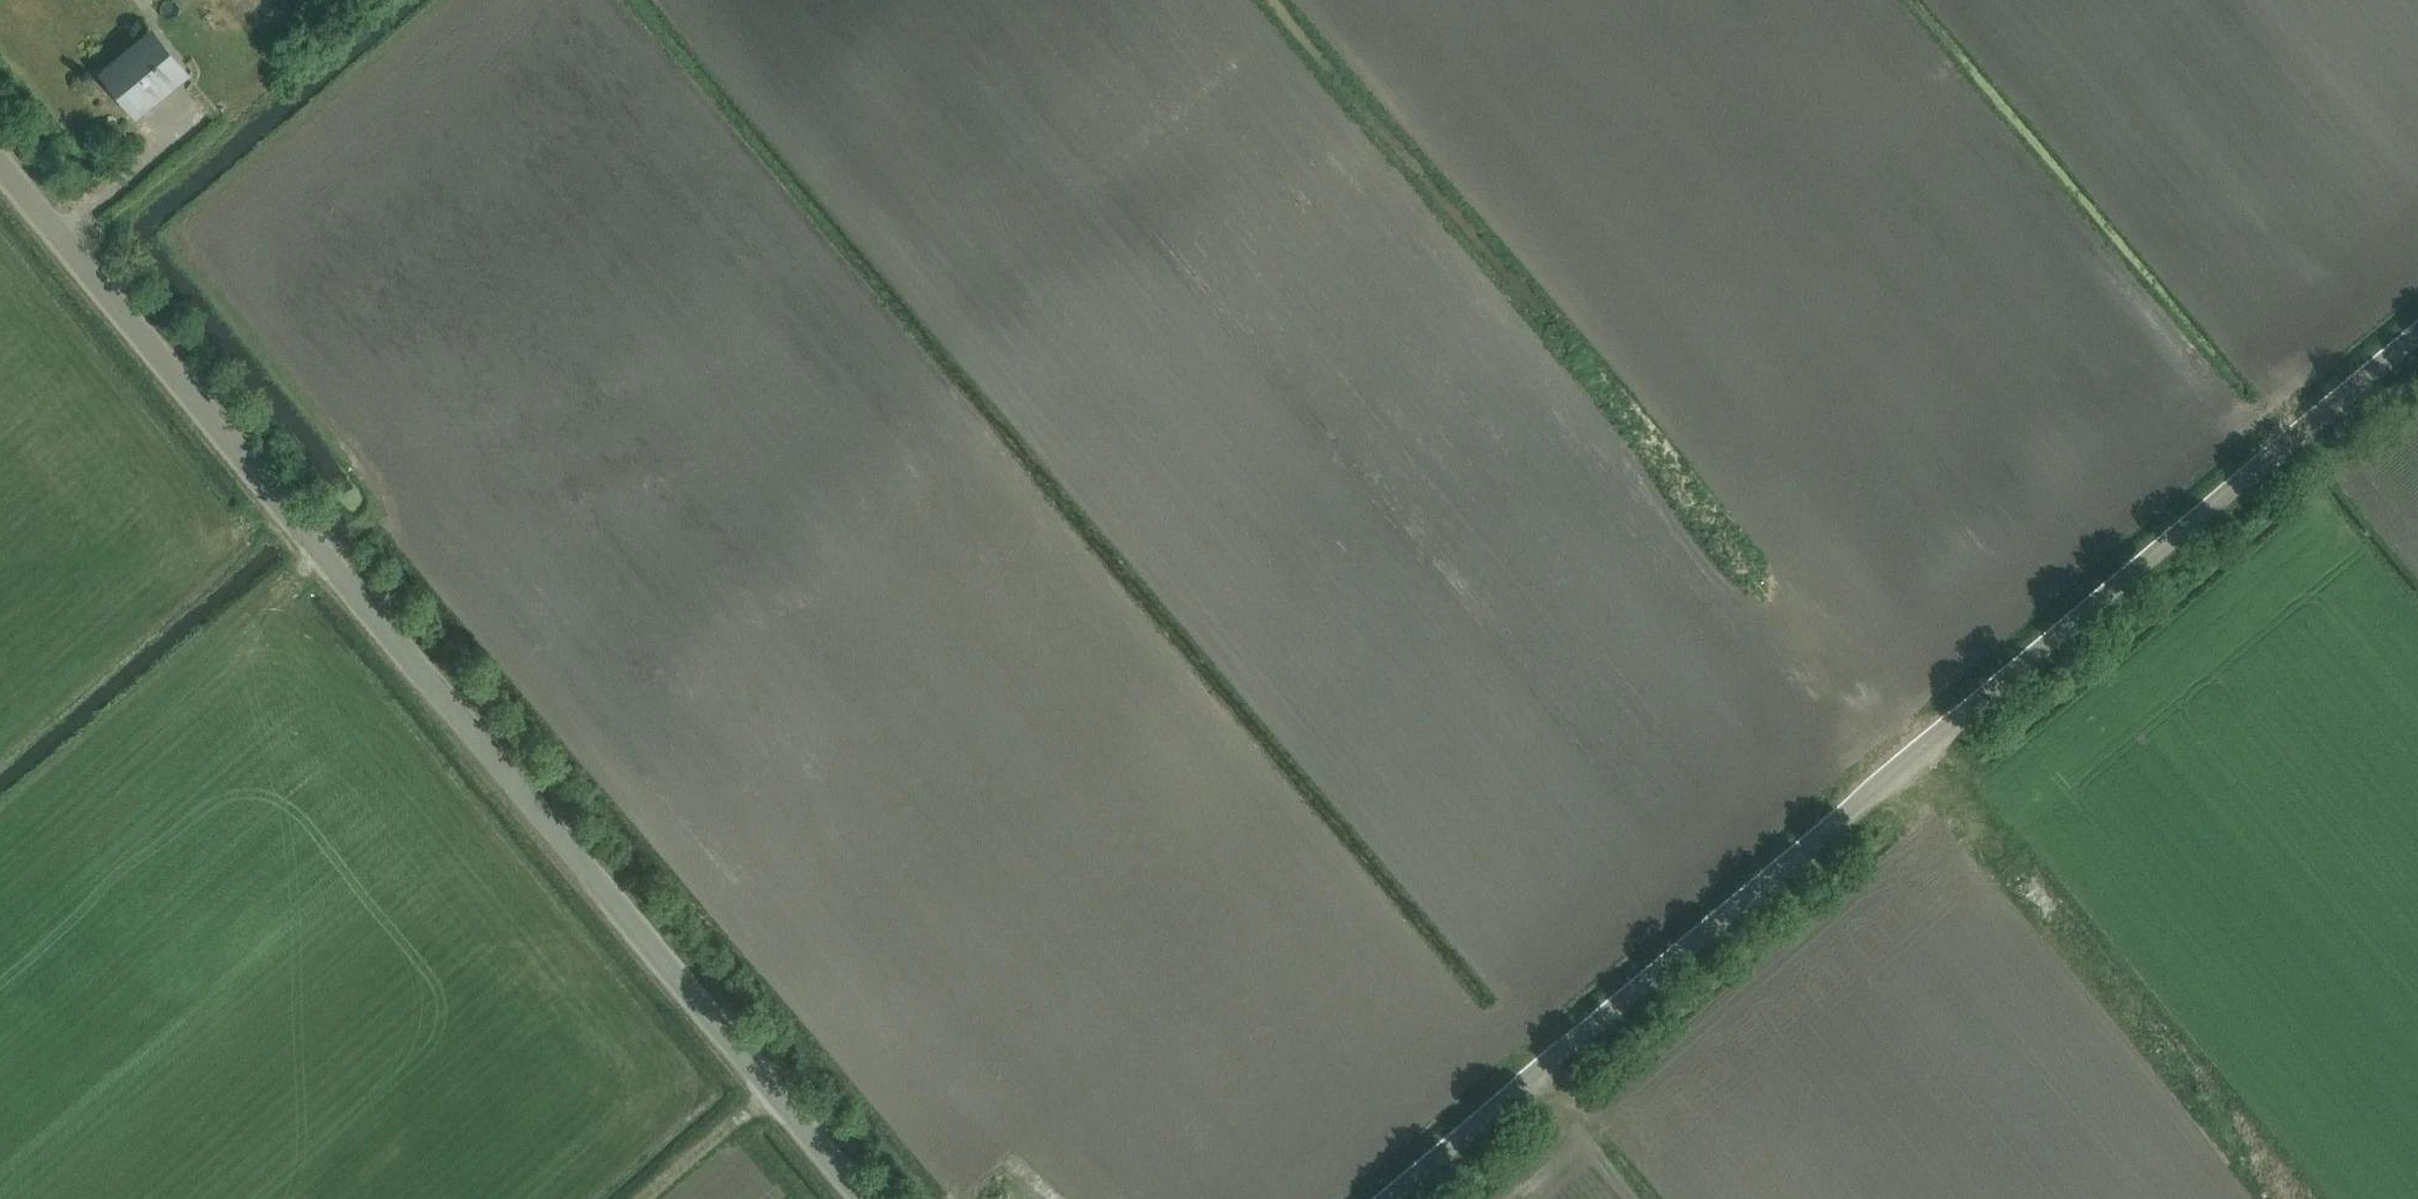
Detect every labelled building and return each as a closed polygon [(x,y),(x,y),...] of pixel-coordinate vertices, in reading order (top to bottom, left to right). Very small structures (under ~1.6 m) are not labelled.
[(153,37),(112,72),(141,107),(182,72),(153,37)]
